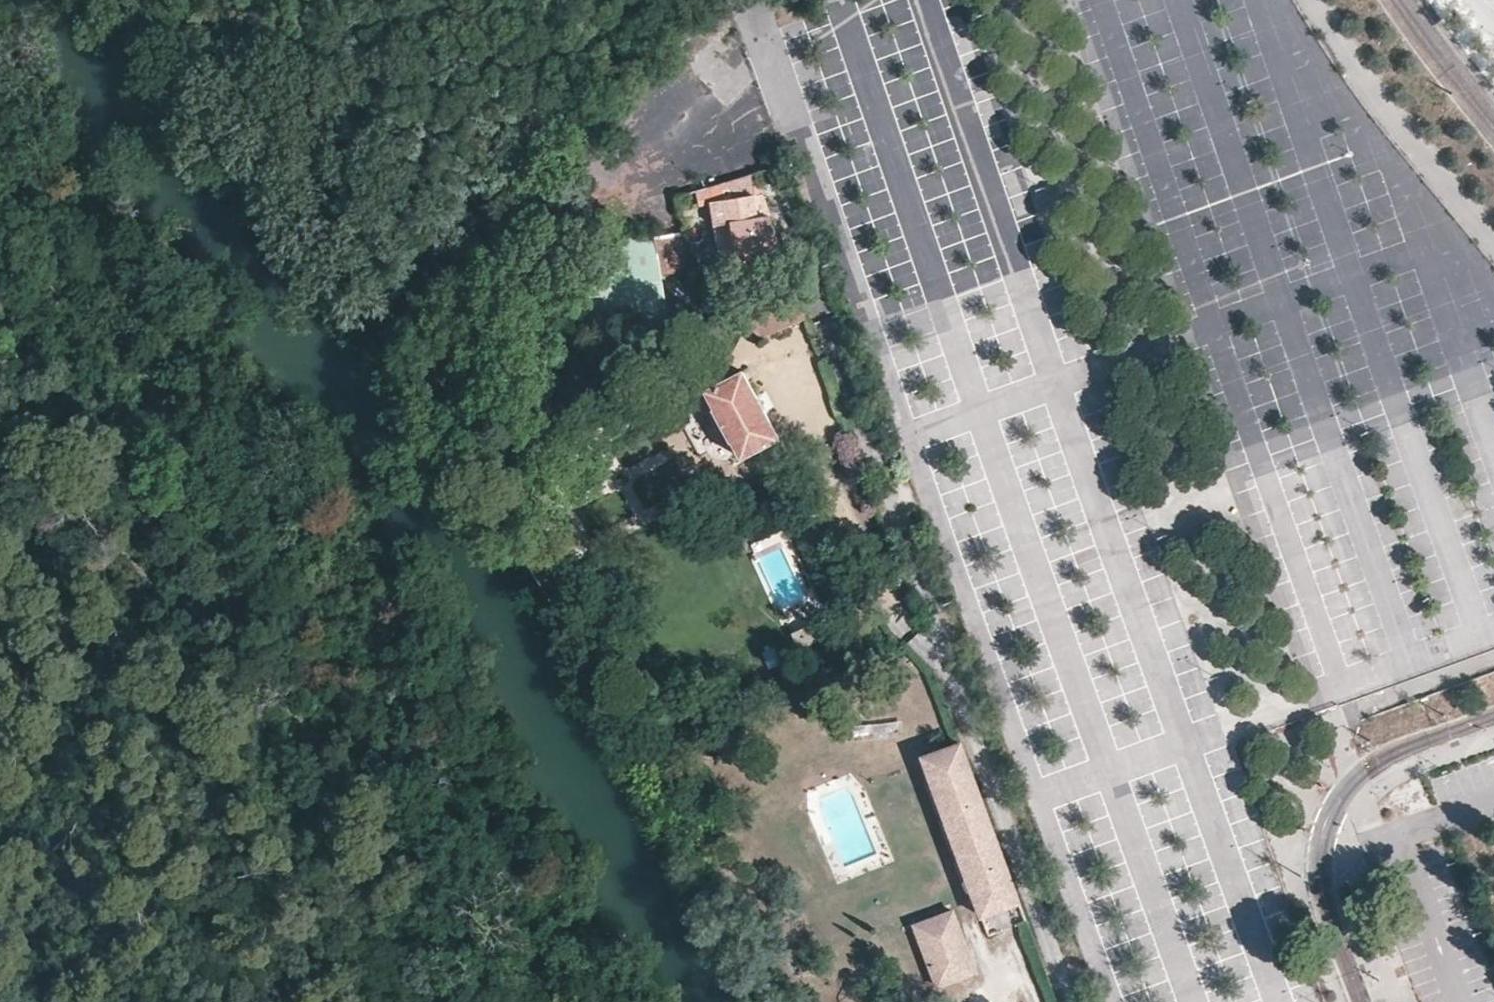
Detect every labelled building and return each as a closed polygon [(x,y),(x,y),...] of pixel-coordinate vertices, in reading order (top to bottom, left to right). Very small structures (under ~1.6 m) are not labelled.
[(751,174),(703,186),(706,198),(756,188),(751,174)] [(761,246),(777,243),(767,215),(758,193),(712,202),(719,251),(734,248),(734,251),(761,246)] [(684,271),(678,228),(603,239),(606,259),(580,264),(589,334),(609,332),(665,324),(659,275),(684,271)] [(765,268),(761,246),(734,251),(734,248),(719,251),(724,276),(765,268)] [(803,315),(793,287),(732,310),(759,332),(803,315)] [(746,384),(709,404),(744,471),(782,452),(746,384)] [(525,476),(520,480),(523,486),(529,483),(525,476)] [(996,842),(962,748),(925,762),(991,939),(1022,928),(1019,920),(1024,918),(996,842)] [(937,989),(979,973),(954,907),(911,924),(937,989)] [(1027,926),(1024,918),(1019,920),(1022,928),(1027,926)]
